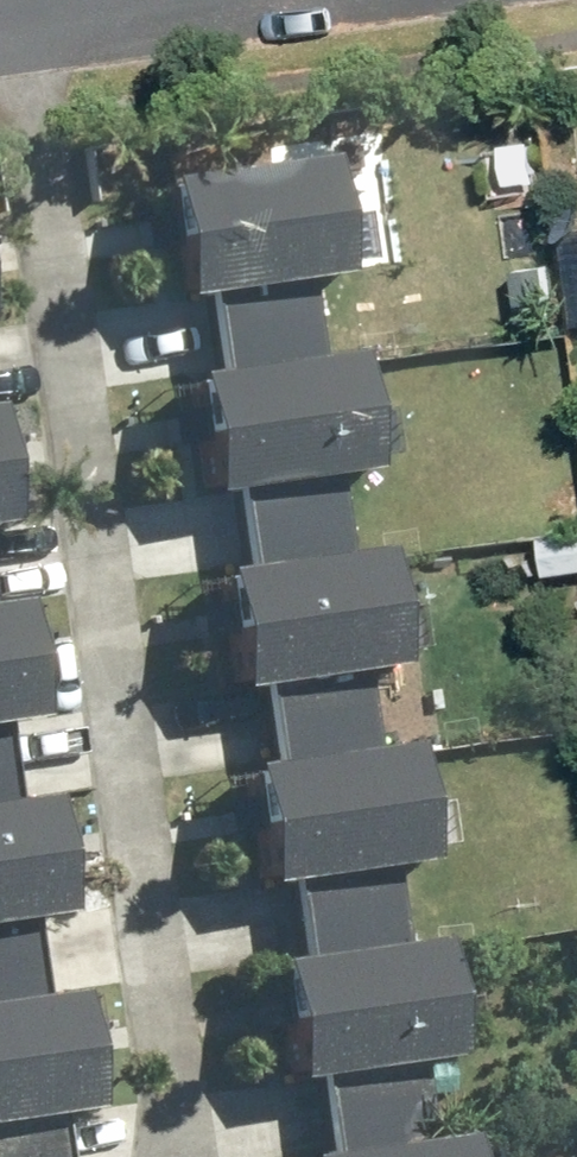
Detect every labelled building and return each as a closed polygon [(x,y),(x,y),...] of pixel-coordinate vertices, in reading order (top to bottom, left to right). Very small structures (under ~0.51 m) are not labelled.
[(211,286),(221,366),(230,367),(325,355),(315,276),(351,272),(334,147),(168,168),(184,289),(211,286)] [(240,482),(251,562),(354,549),(344,470),(379,466),(364,350),(325,355),(230,367),(198,371),(213,486),(240,482)] [(17,513),(2,397),(0,398),(0,515),(17,513)] [(268,673),(278,758),(382,746),(372,665),(408,660),(393,544),(354,549),(251,562),(227,564),(241,677),(268,673)] [(20,793),(10,712),(45,708),(31,592),(0,595),(0,796),(20,793)] [(297,870),(307,949),(410,936),(400,860),(436,856),(421,740),(382,746),(278,758),(255,762),(270,873),(297,870)] [(48,983),(38,908),(74,903),(59,788),(20,793),(0,796),(0,990),(48,983)] [(327,1069),(337,1150),(441,1136),(431,1060),(466,1055),(450,931),(410,936),(307,949),(284,952),(300,1073),(327,1069)] [(69,1107),(104,1103),(88,978),(48,983),(0,990),(0,1156),(75,1156),(69,1107)] [(476,1132),(441,1136),(337,1150),(310,1153),(310,1156),(479,1156),(476,1132)]
